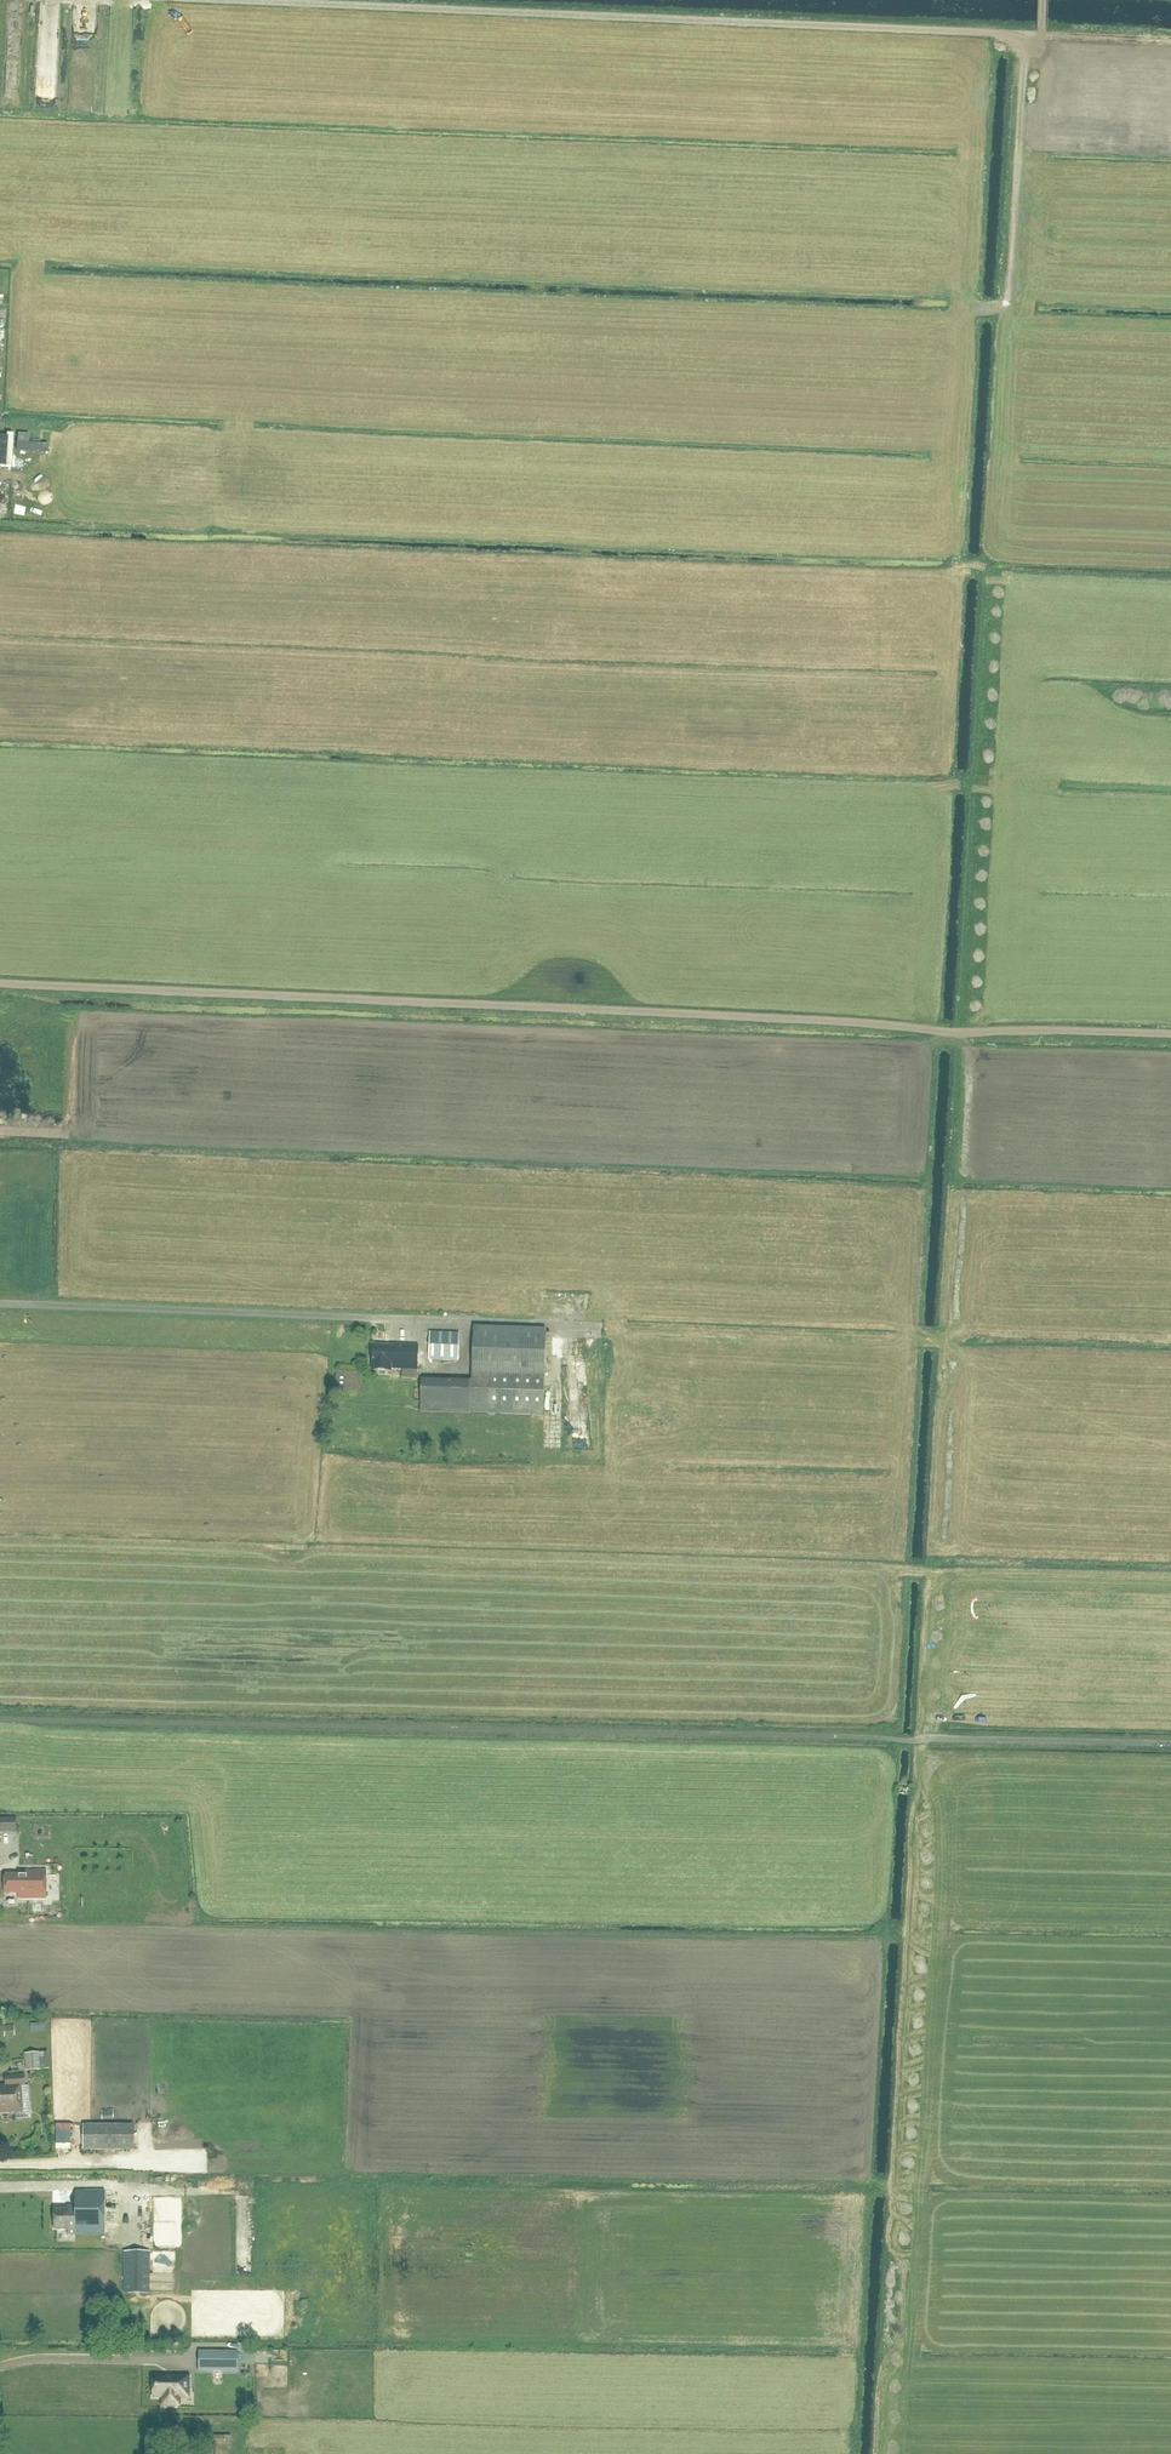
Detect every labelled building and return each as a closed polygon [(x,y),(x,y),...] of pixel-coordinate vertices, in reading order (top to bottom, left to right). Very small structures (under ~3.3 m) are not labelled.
[(512,1304),(532,1304),(532,1289),(512,1288),(512,1304)] [(420,1413),(488,1415),(543,1417),(545,1377),(546,1330),(473,1328),(471,1382),(421,1380),(420,1413)] [(458,1361),(459,1333),(430,1332),(428,1360),(458,1361)] [(402,1370),(402,1378),(417,1379),(418,1345),(389,1344),(389,1345),(373,1345),(372,1372),(392,1373),(392,1369),(402,1370)] [(25,1898),(46,1899),(47,1872),(21,1871),(21,1876),(7,1876),(7,1894),(20,1894),(20,1897),(25,1897),(25,1898)] [(25,2054),(26,2072),(42,2071),(42,2070),(50,2070),(49,2053),(25,2054)] [(23,2111),(21,2086),(26,2085),(25,2077),(6,2078),(7,2086),(0,2087),(0,2113),(23,2111)] [(101,2110),(102,2121),(114,2120),(114,2109),(101,2110)] [(83,2150),(134,2151),(134,2125),(83,2124),(83,2150)] [(96,2202),(96,2192),(76,2192),(76,2202),(96,2202)] [(75,2235),(75,2239),(105,2239),(105,2204),(77,2204),(77,2205),(68,2205),(68,2208),(55,2208),(55,2230),(68,2230),(68,2235),(75,2235)] [(150,2293),(150,2252),(124,2252),(124,2293),(150,2293)] [(199,2352),(199,2370),(222,2371),(238,2371),(238,2352),(199,2352)] [(188,2387),(188,2378),(154,2377),(154,2397),(163,2397),(163,2405),(179,2405),(179,2397),(179,2387),(188,2387)] [(217,2453),(228,2453),(228,2430),(193,2430),(192,2453),(200,2453),(217,2453)]
